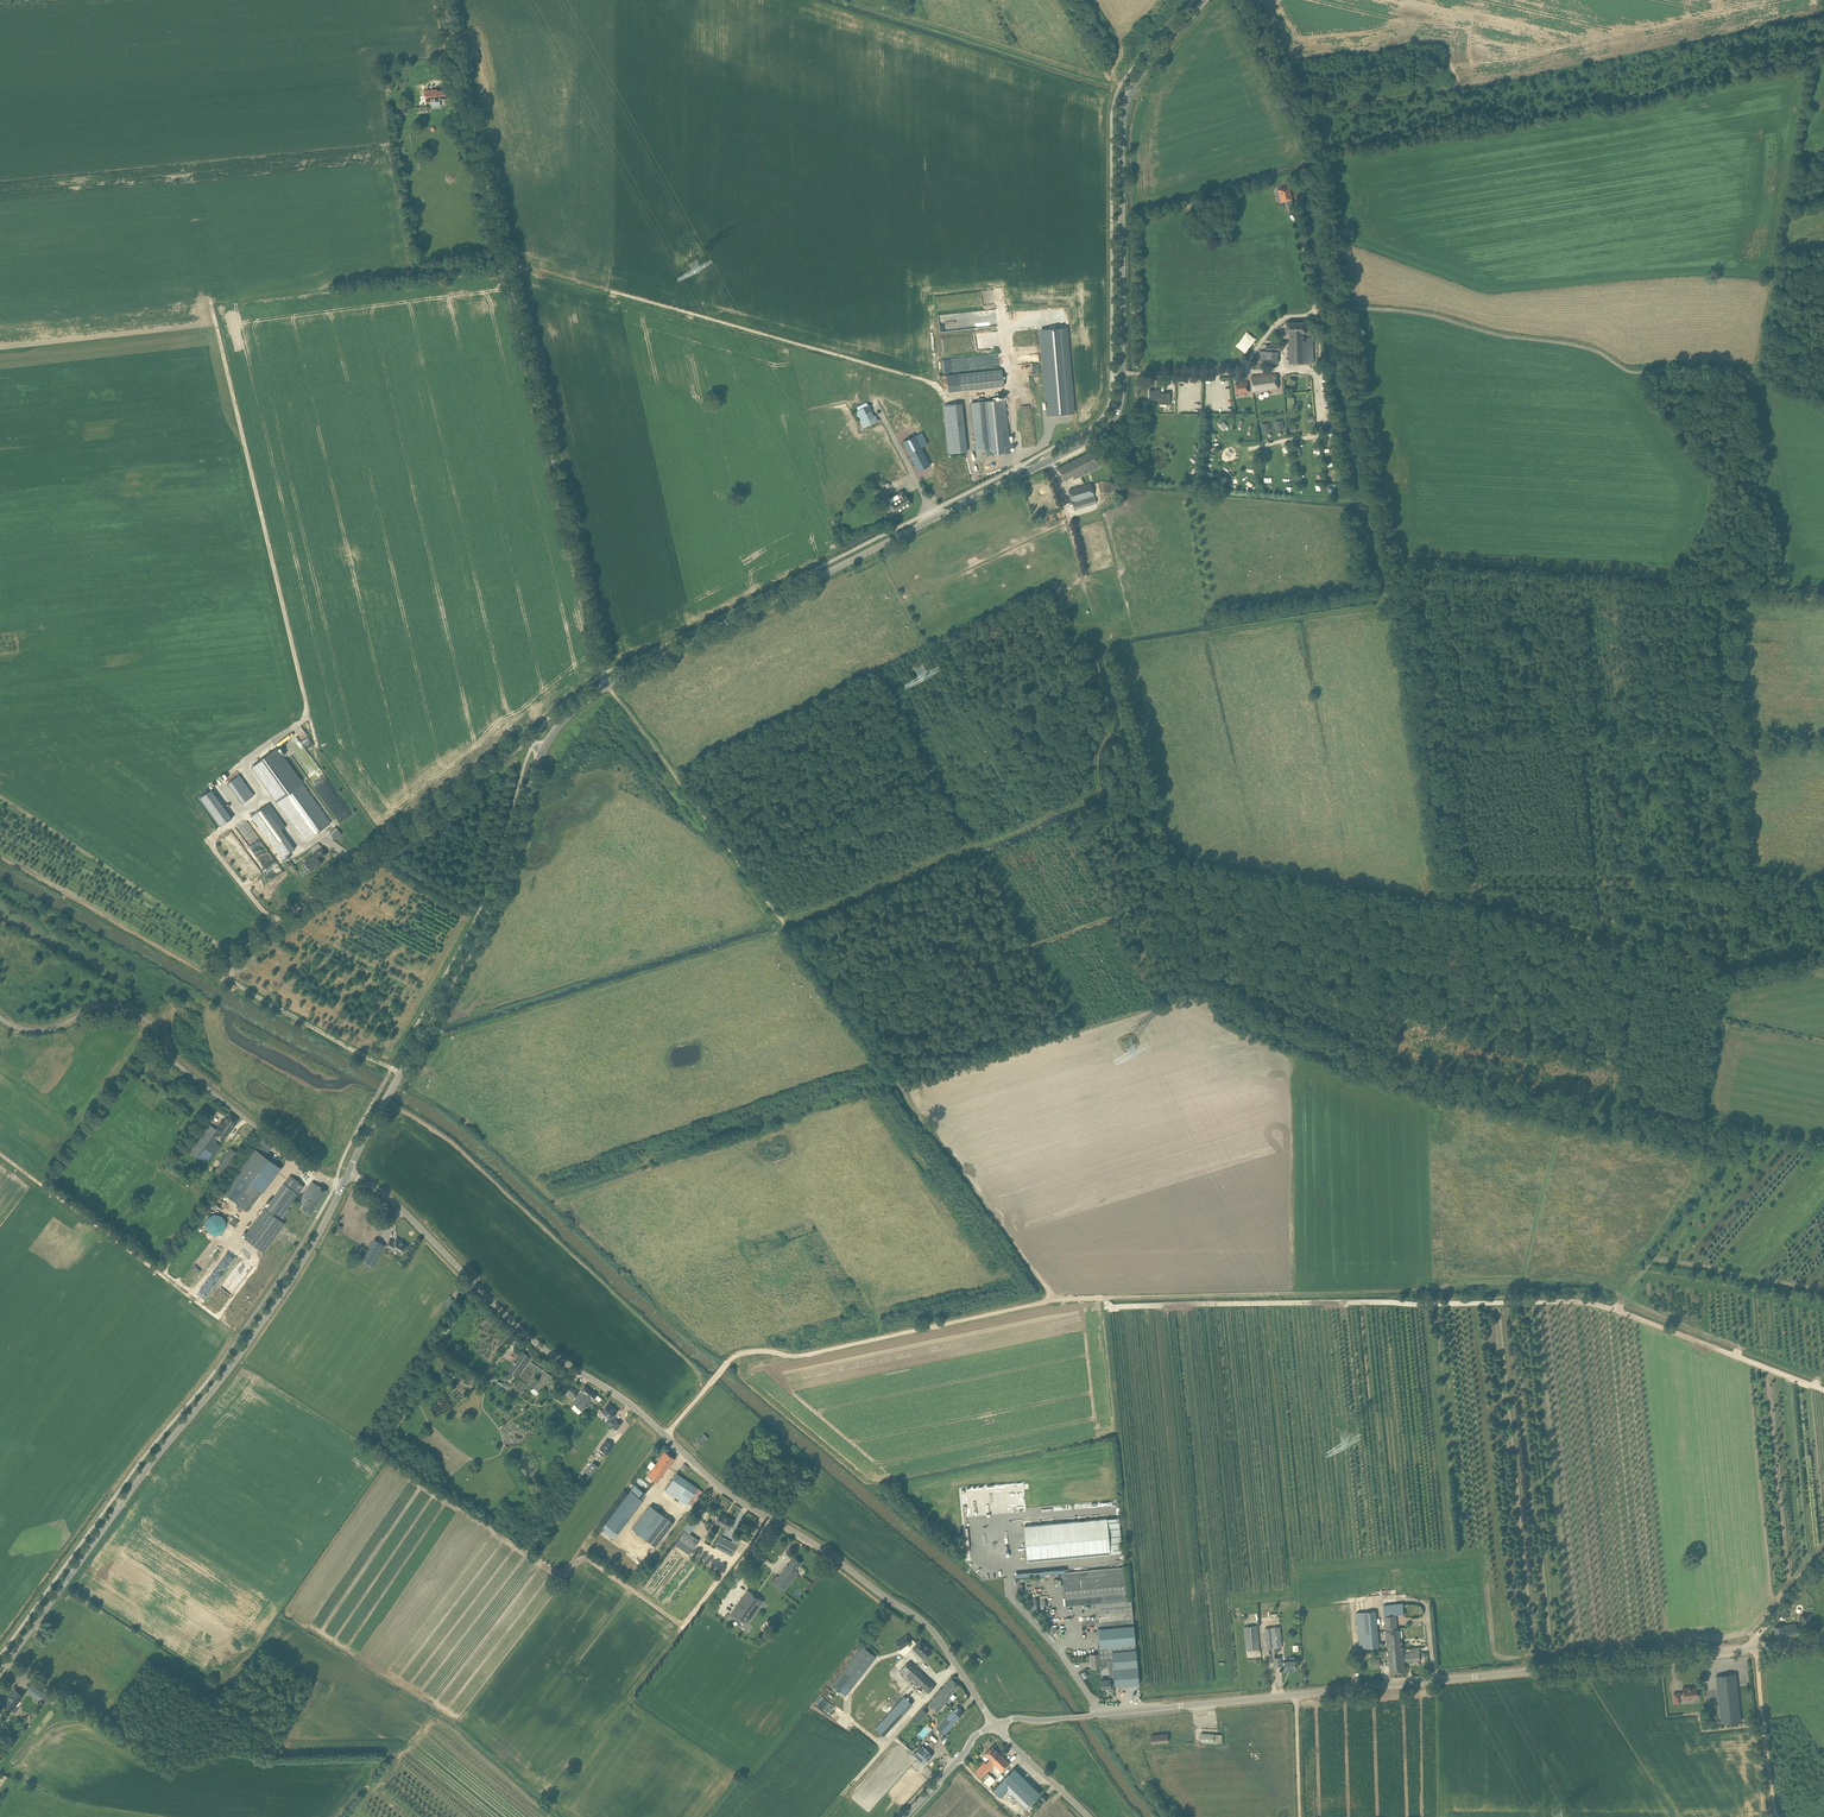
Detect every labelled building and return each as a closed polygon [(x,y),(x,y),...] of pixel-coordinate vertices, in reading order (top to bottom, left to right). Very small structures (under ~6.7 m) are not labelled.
[(447,90),(438,91),(437,91),(437,89),(425,90),(426,102),(436,101),(436,105),(440,105),(440,101),(440,99),(447,98),(447,90)] [(1290,187),(1280,189),(1282,201),(1287,200),(1288,209),(1294,207),(1290,187)] [(938,328),(970,328),(970,318),(938,317),(938,328)] [(1307,333),(1306,328),(1306,322),(1287,322),(1287,333),(1290,333),(1290,341),(1289,341),(1290,363),(1296,363),(1314,363),(1313,338),(1306,338),(1306,340),(1304,340),(1304,333),(1307,333)] [(1064,326),(1039,328),(1048,413),(1073,411),(1064,326)] [(1021,333),(1021,344),(1039,343),(1038,332),(1021,333)] [(1251,334),(1244,350),(1249,352),(1256,336),(1251,334)] [(1278,351),(1267,351),(1259,350),(1259,363),(1267,364),(1277,364),(1278,351)] [(1002,369),(959,374),(961,390),(1004,386),(1002,369)] [(1277,379),(1275,379),(1274,374),(1251,377),(1253,391),(1264,390),(1278,389),(1277,379)] [(1287,383),(1293,386),(1295,380),(1289,377),(1287,383)] [(1237,393),(1249,392),(1248,382),(1235,383),(1237,393)] [(1160,390),(1149,390),(1149,399),(1159,399),(1159,404),(1169,404),(1169,393),(1160,393),(1160,390)] [(985,455),(1010,452),(1005,399),(971,402),(976,451),(984,450),(985,455)] [(867,402),(856,407),(858,410),(855,411),(862,428),(878,421),(875,414),(873,414),(867,402)] [(1221,430),(1227,427),(1224,420),(1218,423),(1221,430)] [(1283,420),(1275,422),(1277,430),(1285,428),(1283,420)] [(964,422),(946,424),(949,453),(967,451),(964,422)] [(1269,423),(1261,424),(1263,433),(1271,431),(1269,423)] [(915,435),(903,441),(915,466),(928,460),(915,435)] [(1100,467),(1098,463),(1098,462),(1092,451),(1075,459),(1083,475),(1100,467)] [(1185,460),(1189,456),(1185,452),(1181,456),(1185,460)] [(1075,479),(1083,475),(1075,459),(1058,468),(1064,480),(1073,475),(1075,479)] [(1315,463),(1312,468),(1318,472),(1321,467),(1315,463)] [(1302,465),(1298,468),(1302,473),(1307,469),(1302,465)] [(1091,483),(1068,490),(1072,503),(1094,496),(1091,483)] [(910,504),(907,499),(903,491),(898,494),(890,499),(898,511),(903,508),(905,506),(905,507),(910,504)] [(856,539),(840,544),(841,548),(857,543),(856,539)] [(1059,602),(1073,595),(1071,591),(1057,598),(1059,602)] [(277,748),(252,766),(277,801),(306,841),(331,823),(302,783),(277,748)] [(253,795),(237,771),(232,774),(234,777),(226,782),(241,803),(253,795)] [(211,788),(199,796),(218,826),(231,818),(211,788)] [(288,854),(295,849),(281,829),(285,826),(268,804),(252,816),(285,861),(291,857),(288,854)] [(329,831),(334,839),(341,835),(336,826),(329,831)] [(255,845),(254,828),(241,829),(242,836),(247,836),(248,846),(254,846),(255,845)] [(224,835),(234,852),(241,848),(231,832),(224,835)] [(327,854),(324,849),(323,847),(313,854),(314,855),(305,862),(311,870),(323,862),(320,859),(327,854)] [(217,1129),(209,1123),(188,1150),(206,1164),(221,1146),(215,1141),(218,1138),(221,1141),(238,1119),(229,1113),(217,1129)] [(238,1132),(234,1137),(229,1146),(238,1151),(247,1138),(238,1132)] [(258,1142),(254,1147),(266,1156),(272,1147),(266,1143),(264,1146),(258,1142)] [(255,1148),(222,1192),(247,1210),(261,1192),(262,1193),(281,1168),(255,1148)] [(214,1172),(221,1177),(239,1153),(231,1149),(214,1172)] [(243,1237),(264,1252),(285,1223),(279,1219),(304,1185),(290,1175),(265,1209),(264,1208),(243,1237)] [(327,1191),(312,1181),(302,1196),(308,1200),(301,1208),(310,1214),(327,1191)] [(226,1227),(226,1224),(226,1222),(225,1220),(223,1217),(221,1216),(218,1215),(215,1214),(213,1215),(211,1216),(209,1217),(207,1219),(206,1222),(206,1224),(206,1227),(207,1230),(209,1232),(211,1233),(213,1234),(215,1235),(218,1234),(221,1233),(223,1231),(225,1229),(226,1227)] [(390,1239),(386,1246),(395,1251),(395,1250),(403,1254),(408,1246),(401,1242),(401,1241),(396,1238),(394,1242),(390,1239)] [(375,1239),(372,1244),(363,1260),(374,1266),(385,1245),(375,1239)] [(228,1296),(241,1277),(231,1271),(227,1278),(226,1277),(217,1291),(220,1293),(221,1291),(228,1296)] [(522,1351),(518,1355),(508,1370),(518,1377),(531,1357),(522,1351)] [(545,1371),(541,1376),(537,1381),(533,1387),(539,1392),(551,1375),(545,1371)] [(533,1378),(529,1384),(533,1387),(537,1381),(533,1378)] [(560,1390),(568,1396),(571,1398),(570,1399),(572,1400),(578,1392),(566,1382),(560,1390)] [(573,1402),(583,1411),(592,1400),(597,1394),(586,1385),(581,1391),(582,1391),(573,1402)] [(609,1403),(605,1408),(602,1412),(610,1418),(607,1421),(617,1430),(622,1423),(616,1419),(615,1420),(612,1418),(617,1411),(612,1407),(613,1406),(609,1403)] [(708,1438),(704,1434),(697,1440),(700,1444),(708,1438)] [(606,1440),(600,1448),(608,1454),(614,1445),(606,1440)] [(665,1451),(661,1456),(648,1475),(657,1482),(675,1458),(665,1451)] [(593,1462),(586,1471),(592,1476),(599,1466),(593,1462)] [(703,1491),(677,1473),(666,1490),(687,1504),(688,1502),(693,1506),(703,1491)] [(577,1480),(584,1484),(587,1480),(581,1475),(577,1480)] [(631,1490),(617,1509),(629,1518),(643,1499),(631,1490)] [(632,1528),(656,1546),(673,1523),(650,1505),(632,1528)] [(734,1520),(720,1512),(715,1522),(719,1524),(720,1523),(729,1528),(734,1520)] [(978,1517),(965,1518),(966,1538),(978,1537),(978,1517)] [(1107,1519),(1024,1526),(1027,1561),(1110,1554),(1107,1519)] [(675,1543),(689,1554),(699,1540),(685,1530),(675,1543)] [(721,1536),(718,1541),(715,1547),(732,1556),(738,1545),(721,1536)] [(794,1557),(788,1565),(787,1565),(779,1577),(777,1576),(772,1584),(774,1586),(783,1592),(798,1572),(796,1570),(802,1562),(794,1557)] [(1112,1659),(1115,1686),(1139,1684),(1136,1649),(1135,1649),(1135,1644),(1133,1625),(1133,1619),(1131,1600),(1127,1600),(1124,1567),(1062,1573),(1065,1606),(1096,1603),(1097,1622),(1096,1622),(1096,1628),(1098,1628),(1100,1647),(1098,1647),(1099,1653),(1100,1660),(1107,1660),(1112,1659)] [(741,1618),(747,1623),(755,1610),(755,1609),(756,1607),(757,1608),(762,1601),(746,1590),(741,1597),(742,1598),(741,1600),(740,1599),(729,1614),(739,1621),(741,1618)] [(1277,1603),(1279,1613),(1286,1612),(1285,1602),(1277,1603)] [(1383,1605),(1388,1650),(1403,1649),(1402,1639),(1399,1639),(1398,1629),(1397,1629),(1394,1604),(1383,1605)] [(1797,1608),(1796,1606),(1793,1604),(1779,1618),(1782,1621),(1784,1619),(1785,1620),(1797,1608)] [(1376,1611),(1358,1612),(1361,1648),(1379,1646),(1376,1611)] [(1804,1629),(1811,1629),(1811,1614),(1804,1614),(1800,1616),(1800,1629),(1804,1629)] [(1776,1637),(1785,1635),(1797,1634),(1796,1623),(1774,1626),(1776,1637)] [(1257,1625),(1244,1626),(1246,1651),(1260,1649),(1257,1625)] [(1284,1647),(1284,1642),(1282,1642),(1280,1626),(1265,1628),(1267,1649),(1284,1647)] [(908,1634),(895,1643),(900,1650),(912,1641),(908,1634)] [(921,1641),(913,1649),(924,1660),(933,1651),(927,1645),(927,1646),(921,1641)] [(846,1695),(876,1657),(863,1646),(832,1684),(846,1695)] [(1388,1650),(1390,1673),(1406,1671),(1404,1661),(1409,1660),(1409,1661),(1420,1660),(1419,1648),(1410,1649),(1410,1653),(1404,1654),(1403,1649),(1388,1650)] [(1091,1668),(1101,1667),(1100,1660),(1099,1653),(1090,1654),(1091,1668)] [(1295,1660),(1295,1658),(1294,1656),(1289,1657),(1289,1658),(1289,1661),(1281,1662),(1280,1657),(1276,1658),(1277,1666),(1281,1666),(1281,1665),(1285,1665),(1286,1669),(1296,1668),(1295,1660)] [(1111,1687),(1115,1686),(1112,1659),(1107,1660),(1110,1679),(1100,1680),(1101,1688),(1111,1687)] [(935,1685),(909,1661),(900,1671),(904,1676),(907,1673),(927,1693),(935,1685)] [(1741,1721),(1736,1673),(1716,1676),(1721,1723),(1741,1721)] [(948,1683),(929,1704),(938,1712),(946,1702),(950,1698),(953,1700),(956,1696),(952,1693),(959,1685),(951,1678),(948,1683)] [(40,1696),(46,1688),(34,1680),(29,1687),(40,1696)] [(1697,1687),(1692,1688),(1689,1688),(1688,1687),(1683,1688),(1683,1694),(1681,1694),(1680,1693),(1674,1693),(1675,1703),(1681,1702),(1681,1699),(1684,1699),(1684,1700),(1693,1699),(1693,1697),(1698,1697),(1697,1687)] [(24,1696),(20,1693),(16,1690),(9,1699),(8,1698),(4,1704),(15,1712),(19,1708),(16,1706),(24,1696)] [(894,1707),(875,1727),(884,1735),(902,1715),(894,1707)] [(944,1734),(960,1716),(953,1710),(937,1728),(944,1734)] [(1214,1734),(1201,1733),(1201,1741),(1213,1742),(1214,1734)] [(1168,1742),(1168,1740),(1167,1734),(1151,1735),(1152,1743),(1168,1742)] [(262,1735),(257,1744),(265,1749),(270,1740),(262,1735)] [(932,1755),(922,1745),(913,1754),(924,1764),(932,1755)] [(994,1764),(1001,1771),(1009,1763),(992,1746),(985,1753),(990,1759),(986,1763),(985,1761),(975,1772),(981,1778),(994,1764)] [(1003,1779),(993,1790),(997,1793),(1000,1797),(1008,1789),(1026,1807),(1029,1804),(1040,1793),(1014,1768),(1003,1779)]
